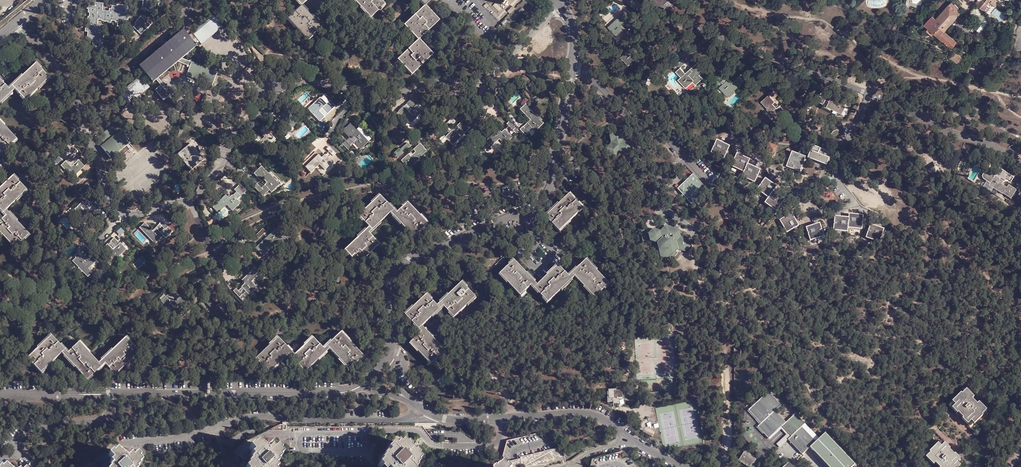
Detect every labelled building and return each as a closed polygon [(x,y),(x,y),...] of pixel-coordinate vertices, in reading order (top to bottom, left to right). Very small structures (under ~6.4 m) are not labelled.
[(143,4),(145,4),(144,11),(150,12),(150,13),(156,13),(157,6),(159,6),(160,0),(143,0),(143,4)] [(373,20),(380,12),(370,2),(372,0),(353,0),(373,20)] [(370,2),(380,12),(387,5),(382,0),(372,0),(370,2)] [(488,8),(508,28),(534,4),(530,0),(496,0),(488,8)] [(658,8),(667,0),(651,0),(658,8)] [(956,43),(944,31),(962,10),(952,1),(948,6),(942,13),(936,19),(932,16),(923,25),(927,29),(933,34),(951,49),(956,43)] [(193,2),(184,9),(191,17),(200,10),(193,2)] [(944,2),(938,9),(942,13),(948,6),(944,2)] [(92,47),(99,48),(100,40),(103,41),(103,34),(101,34),(102,26),(96,25),(97,20),(104,21),(104,23),(111,23),(111,21),(118,22),(117,27),(124,28),(126,21),(129,22),(129,15),(126,15),(126,8),(119,7),(118,10),(112,9),(111,13),(109,13),(108,15),(101,14),(102,5),(95,5),(95,9),(88,9),(88,15),(89,15),(89,21),(87,21),(85,33),(87,34),(87,41),(92,42),(92,47)] [(304,6),(288,20),(309,41),(323,27),(317,19),(309,26),(303,20),(310,13),(304,6)] [(427,8),(416,17),(424,24),(433,14),(427,8)] [(614,22),(608,28),(616,36),(624,29),(620,25),(631,14),(626,9),(613,21),(614,22)] [(317,19),(310,13),(303,20),(309,26),(317,19)] [(406,27),(419,41),(440,21),(433,14),(424,24),(416,17),(406,27)] [(214,16),(193,34),(203,46),(224,27),(214,16)] [(119,93),(129,104),(150,88),(145,80),(148,77),(154,82),(178,62),(190,67),(187,77),(213,86),(218,72),(182,59),(197,46),(183,30),(140,67),(145,72),(119,93)] [(621,39),(624,42),(631,36),(628,33),(621,39)] [(419,41),(409,51),(416,58),(426,48),(419,41)] [(623,43),(617,50),(619,52),(625,46),(623,43)] [(409,51),(398,61),(413,75),(433,55),(426,48),(416,58),(409,51)] [(670,62),(673,66),(681,61),(678,56),(670,62)] [(682,60),(673,67),(676,71),(680,67),(684,63),(682,60)] [(704,72),(697,64),(688,71),(691,73),(687,76),(685,73),(681,77),(678,79),(681,84),(685,88),(704,72)] [(15,91),(24,101),(49,79),(36,65),(8,89),(0,80),(0,104),(15,91)] [(685,73),(680,67),(676,71),(681,77),(685,73)] [(720,73),(714,78),(717,81),(723,76),(720,73)] [(726,81),(718,87),(726,96),(746,79),(741,74),(729,84),(726,81)] [(833,91),(826,105),(840,112),(847,97),(841,95),(838,101),(835,100),(838,93),(833,91)] [(769,94),(759,101),(776,120),(784,113),(778,105),(776,107),(772,102),(774,100),(769,94)] [(779,94),(776,97),(782,103),(785,101),(779,94)] [(309,109),(321,120),(324,117),(320,111),(323,109),(327,114),(331,110),(320,98),(309,109)] [(403,108),(399,112),(411,123),(422,113),(410,101),(406,105),(411,111),(409,114),(403,108)] [(525,104),(521,108),(531,120),(527,124),(534,131),(541,125),(537,120),(538,118),(525,104)] [(279,116),(274,120),(285,132),(297,121),(286,109),(281,113),(286,119),(284,122),(279,116)] [(451,118),(444,125),(447,128),(450,131),(445,136),(452,144),(471,127),(464,119),(456,125),(459,128),(454,132),(449,126),(454,122),(451,118)] [(509,120),(506,123),(512,130),(515,127),(509,120)] [(17,141),(0,123),(0,152),(2,155),(17,141)] [(101,147),(111,159),(131,142),(115,123),(99,137),(104,144),(101,147)] [(352,123),(344,131),(349,137),(351,135),(355,140),(354,142),(360,149),(369,141),(358,129),(352,123)] [(372,138),(361,126),(358,129),(369,141),(372,138)] [(523,126),(520,128),(526,134),(529,132),(523,126)] [(256,133),(253,137),(263,148),(274,138),(263,127),(260,130),(265,136),(261,138),(256,133)] [(499,130),(486,142),(491,148),(501,140),(506,145),(513,139),(505,129),(502,132),(499,130)] [(345,140),(343,143),(349,150),(352,147),(345,140)] [(717,140),(712,151),(725,157),(730,146),(717,140)] [(407,142),(400,148),(402,152),(410,146),(407,142)] [(191,143),(177,155),(191,171),(204,160),(191,143)] [(769,143),(765,150),(774,153),(776,146),(769,143)] [(409,154),(401,160),(408,168),(426,152),(419,144),(413,149),(415,152),(410,155),(409,154)] [(330,145),(326,149),(332,155),(336,152),(330,145)] [(829,166),(832,159),(833,160),(835,154),(813,145),(808,158),(829,166)] [(786,166),(800,171),(805,156),(792,151),(786,166)] [(320,155),(306,168),(310,174),(320,165),(325,172),(334,164),(325,154),(321,157),(320,155)] [(736,154),(731,166),(744,172),(742,175),(756,181),(761,170),(748,164),(750,160),(736,154)] [(66,161),(62,166),(73,177),(84,166),(74,155),(70,158),(74,164),(71,166),(66,161)] [(265,185),(271,191),(279,184),(262,165),(254,173),(260,180),(262,177),(267,182),(265,185)] [(1010,199),(1016,191),(1009,186),(1008,188),(1002,184),(1007,178),(1004,176),(1006,173),(1002,170),(997,177),(995,176),(990,172),(989,171),(987,171),(985,172),(983,173),(983,175),(983,177),(985,179),(991,183),(990,184),(1010,199)] [(1012,181),(1014,178),(1006,173),(1004,176),(1007,178),(1012,181)] [(13,174),(0,186),(0,212),(3,215),(7,211),(6,209),(27,190),(13,174)] [(693,174),(678,188),(693,204),(708,189),(693,174)] [(777,187),(766,179),(758,190),(769,198),(766,201),(777,209),(784,200),(774,192),(777,187)] [(261,188),(257,184),(254,187),(260,194),(267,187),(265,185),(261,188)] [(226,196),(213,208),(219,214),(227,205),(233,211),(240,204),(237,200),(240,197),(244,194),(237,186),(234,190),(236,193),(230,199),(226,196)] [(476,193),(480,203),(489,200),(484,189),(476,193)] [(546,218),(559,232),(582,209),(569,195),(546,218)] [(342,249),(355,264),(377,245),(367,233),(388,214),(411,238),(427,225),(406,203),(394,213),(378,196),(356,215),(366,227),(342,249)] [(95,200),(91,203),(98,210),(101,207),(95,200)] [(83,201),(75,209),(93,228),(101,220),(94,212),(90,216),(86,210),(89,208),(83,201)] [(0,220),(0,232),(15,248),(29,234),(7,211),(3,215),(4,216),(0,220)] [(798,225),(791,213),(781,219),(788,231),(798,225)] [(863,216),(849,214),(848,218),(847,226),(861,228),(863,216)] [(833,229),(847,230),(847,226),(848,218),(835,217),(833,229)] [(162,220),(159,224),(165,230),(169,227),(162,220)] [(145,222),(139,227),(155,244),(164,236),(157,227),(153,230),(145,222)] [(819,223),(806,227),(809,239),(823,234),(819,223)] [(649,240),(657,243),(660,256),(668,259),(678,249),(685,251),(691,245),(689,239),(682,237),(680,230),(666,225),(660,230),(654,228),(648,233),(649,240)] [(883,230),(870,225),(866,236),(879,241),(883,230)] [(262,242),(256,249),(263,255),(280,238),(276,234),(273,231),(266,238),(268,240),(264,244),(262,242)] [(280,231),(276,234),(280,238),(283,241),(287,238),(280,231)] [(115,238),(104,248),(110,254),(105,259),(110,264),(125,249),(115,238)] [(86,249),(74,260),(85,271),(96,261),(92,256),(86,261),(84,258),(88,253),(86,249)] [(269,251),(263,257),(268,263),(274,257),(269,251)] [(499,276),(519,298),(532,287),(548,303),(574,280),(592,298),(608,284),(587,262),(568,279),(557,268),(537,286),(514,261),(499,276)] [(241,287),(249,296),(258,287),(253,282),(260,274),(255,270),(243,282),(244,284),(241,287)] [(429,366),(444,352),(422,327),(443,308),(454,318),(476,299),(463,285),(437,307),(426,296),(404,315),(420,334),(410,344),(429,366)] [(236,289),(234,292),(239,298),(242,295),(236,289)] [(173,290),(161,302),(173,313),(185,302),(180,296),(174,302),(172,299),(177,294),(173,290)] [(228,295),(225,298),(231,304),(234,301),(228,295)] [(256,353),(268,369),(289,353),(304,370),(330,349),(349,371),(363,358),(343,333),(324,348),(314,337),(294,352),(279,335),(256,353)] [(27,359),(41,373),(62,354),(87,380),(104,364),(114,375),(139,353),(126,338),(99,363),(79,342),(67,352),(51,336),(27,359)] [(965,388),(949,403),(970,425),(987,410),(965,388)] [(609,397),(608,403),(614,402),(614,404),(620,403),(620,398),(623,399),(622,391),(616,391),(616,390),(609,390),(607,397),(609,397)] [(769,390),(749,407),(750,409),(763,421),(759,425),(769,436),(782,425),(792,434),(788,439),(802,453),(810,446),(830,466),(850,466),(855,463),(826,430),(815,440),(802,426),(806,422),(796,412),(787,420),(776,409),(782,403),(769,390)] [(509,462),(521,459),(521,457),(523,457),(532,466),(546,466),(550,463),(555,462),(566,460),(562,446),(552,436),(544,438),(539,433),(507,441),(503,456),(509,462)] [(942,439),(924,455),(935,466),(956,466),(963,461),(942,439)] [(414,466),(417,464),(416,463),(419,460),(416,457),(417,456),(414,452),(413,453),(409,448),(409,447),(406,444),(405,445),(402,442),(399,445),(397,444),(395,447),(394,446),(391,449),(389,448),(386,451),(388,454),(386,456),(385,455),(382,458),(383,459),(379,462),(380,463),(377,466),(379,466),(414,466)] [(275,466),(278,462),(277,461),(281,459),(280,457),(282,455),(280,451),(281,450),(277,447),(273,450),(271,448),(267,452),(265,448),(264,448),(261,445),(260,446),(257,443),(254,446),(253,445),(249,448),(253,453),(251,455),(253,458),(250,460),(251,462),(248,465),(248,466),(247,466),(276,466),(275,466)] [(746,449),(740,458),(751,466),(757,457),(746,449)] [(140,466),(140,465),(142,462),(139,458),(140,457),(137,454),(133,457),(131,455),(127,459),(124,455),(123,455),(121,453),(120,453),(117,450),(114,453),(112,452),(109,456),(113,460),(111,462),(113,465),(111,466),(139,466),(140,466)] [(591,466),(639,466),(624,451),(593,459),(591,466)]
